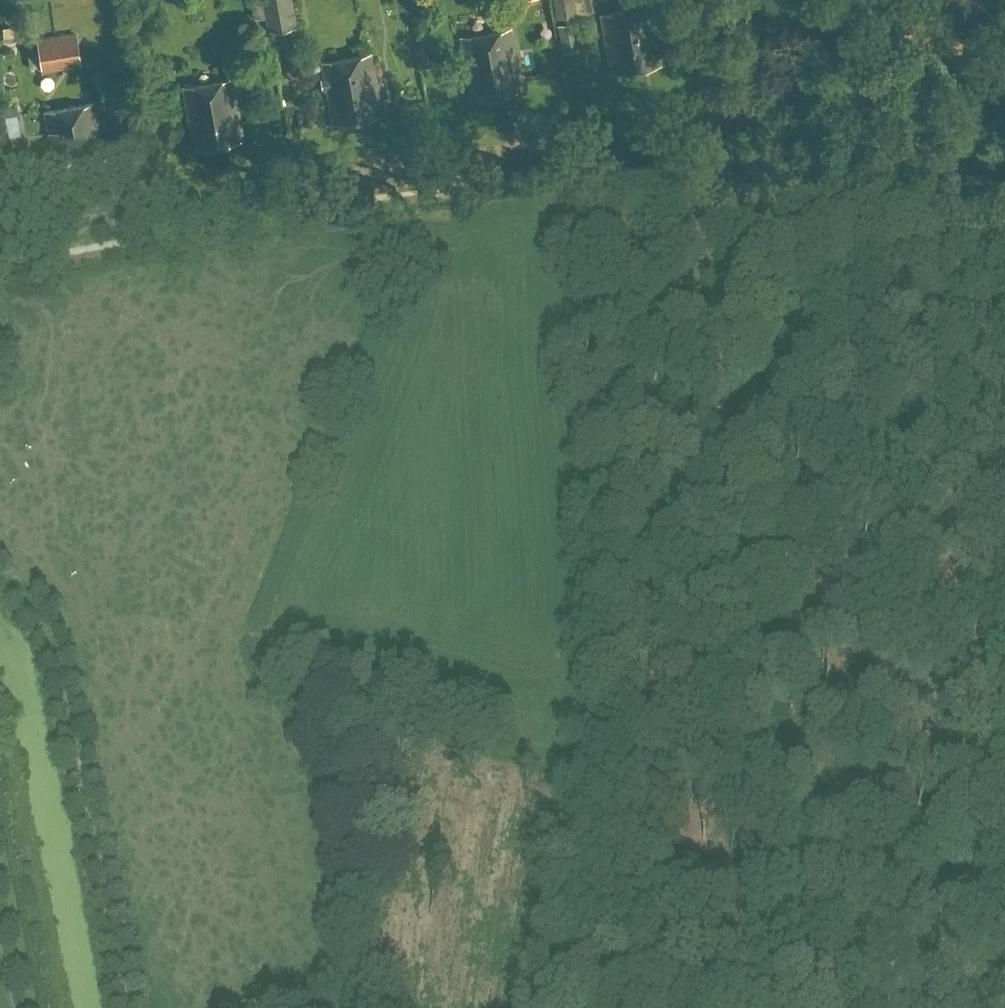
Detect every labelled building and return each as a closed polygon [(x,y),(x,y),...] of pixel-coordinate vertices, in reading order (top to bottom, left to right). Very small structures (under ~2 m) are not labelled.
[(256,27),(291,22),(289,0),(253,0),(256,27)] [(554,16),(586,12),(585,0),(552,0),(554,16)] [(637,12),(600,16),(606,75),(643,71),(637,12)] [(499,33),(457,38),(465,99),(506,94),(499,33)] [(27,40),(30,71),(77,67),(74,36),(27,40)] [(355,57),(313,63),(323,130),(364,124),(355,57)] [(179,85),(187,151),(230,146),(222,80),(179,85)] [(34,112),(40,176),(86,172),(80,108),(34,112)]
